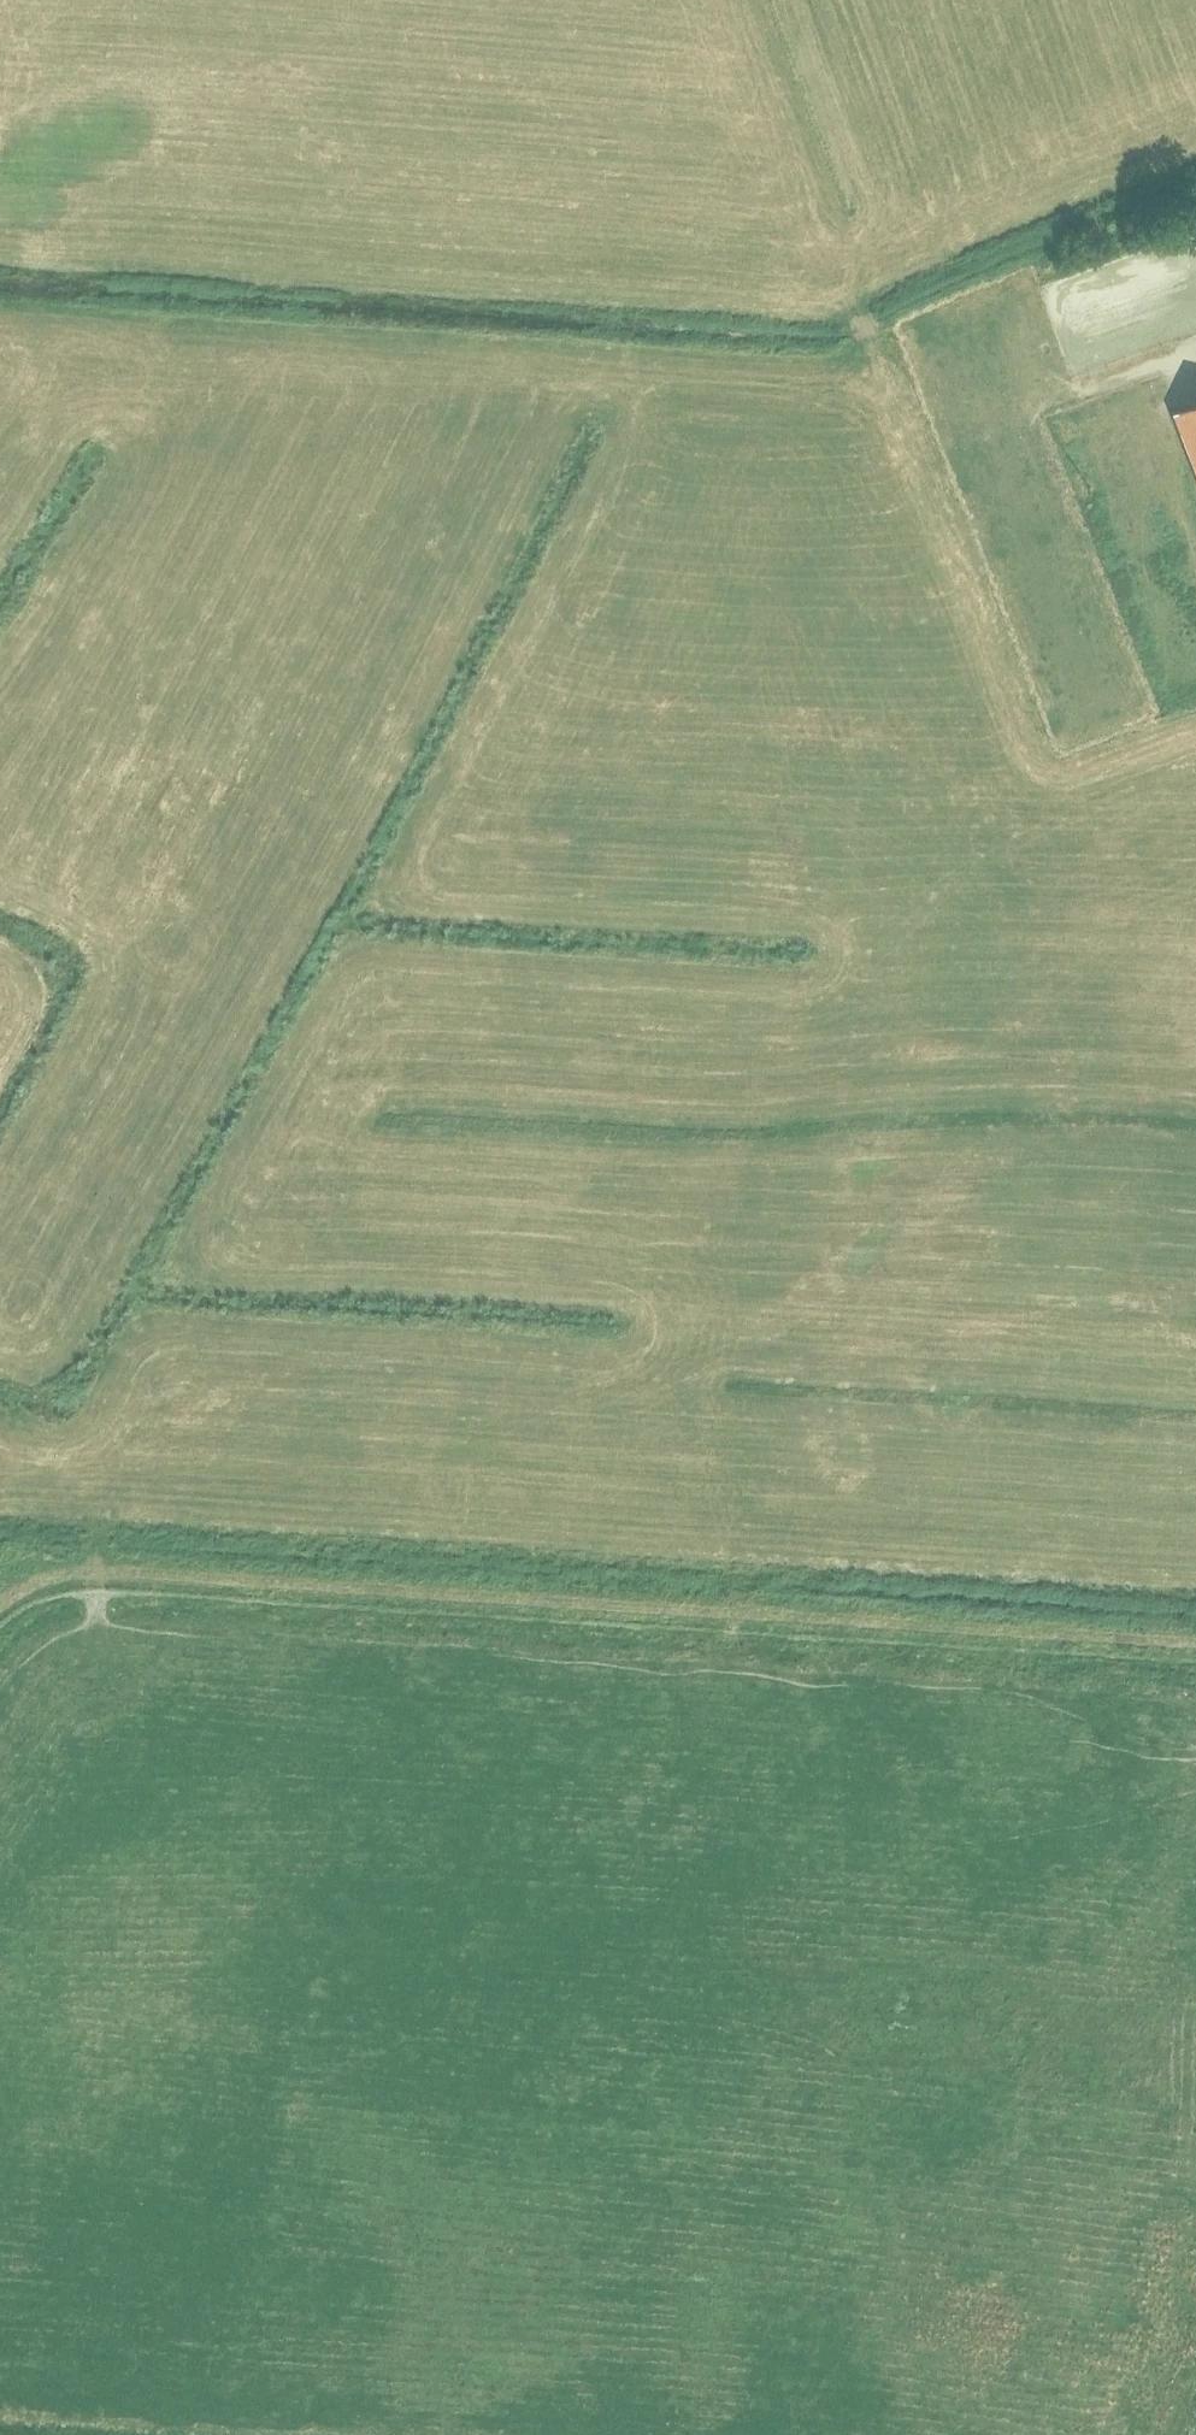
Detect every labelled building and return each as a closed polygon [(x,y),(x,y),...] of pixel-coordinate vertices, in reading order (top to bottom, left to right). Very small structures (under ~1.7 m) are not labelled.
[(1174,412),(1195,471),(1195,404),(1174,412)]
